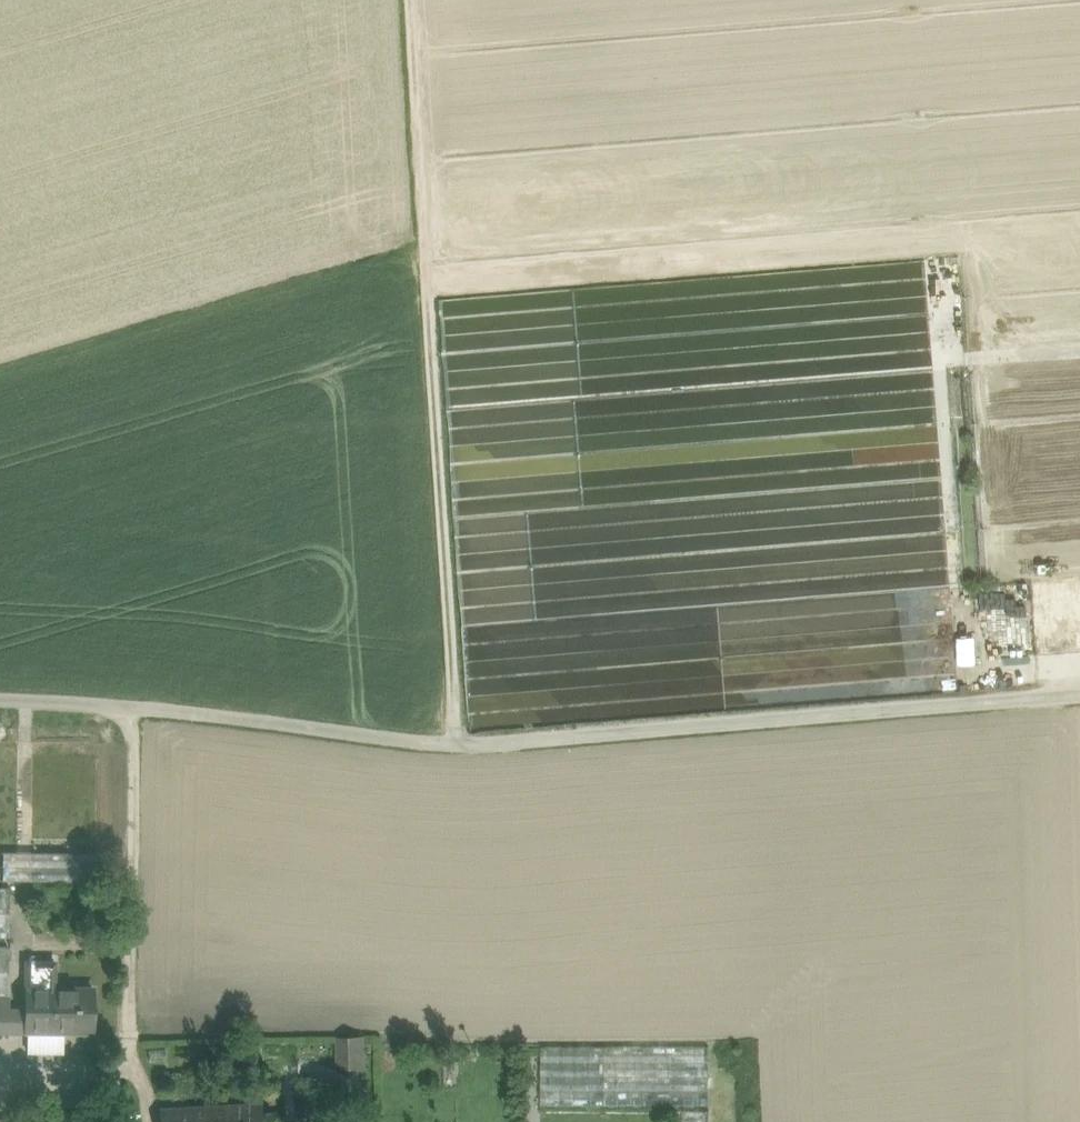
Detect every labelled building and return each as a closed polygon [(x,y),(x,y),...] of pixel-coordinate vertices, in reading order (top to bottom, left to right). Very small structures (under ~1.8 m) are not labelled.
[(0,741),(0,880),(97,881),(99,743),(0,741)] [(0,886),(0,937),(9,938),(10,886),(0,886)] [(0,945),(0,996),(8,996),(9,945),(0,945)] [(55,962),(26,961),(26,1009),(25,1031),(65,1032),(65,1028),(93,1028),(94,990),(54,990),(55,962)] [(0,996),(0,1031),(25,1031),(26,1009),(8,1009),(8,996),(0,996)] [(361,1037),(340,1038),(340,1067),(362,1066),(361,1037)] [(710,1045),(541,1045),(541,1105),(710,1106),(710,1045)] [(161,1110),(161,1121),(264,1121),(263,1105),(161,1110)]
